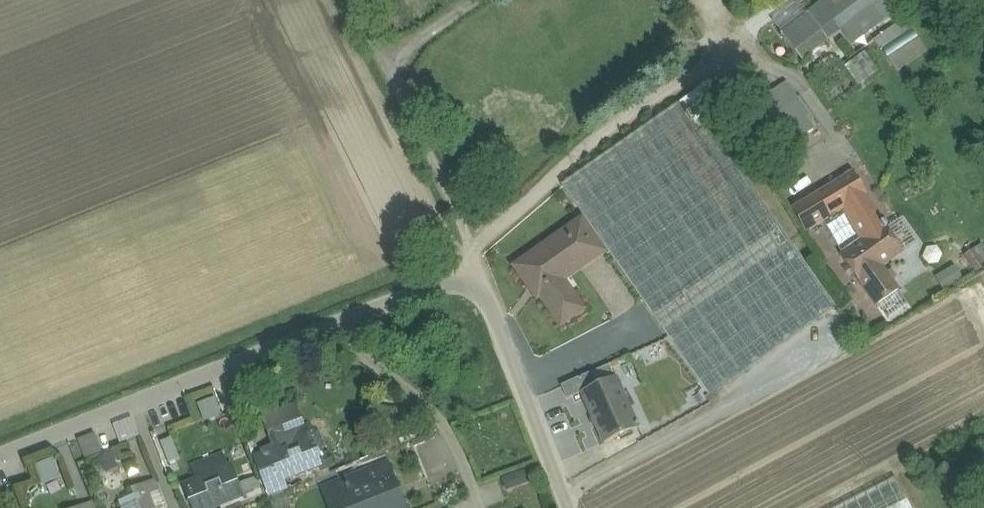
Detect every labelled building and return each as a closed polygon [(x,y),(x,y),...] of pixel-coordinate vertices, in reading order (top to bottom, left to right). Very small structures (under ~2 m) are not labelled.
[(790,41),(802,57),(843,27),(851,37),(881,15),(873,4),(878,0),(845,0),(790,41)] [(908,16),(874,35),(894,70),(927,52),(908,16)] [(860,84),(877,70),(862,52),(845,66),(860,84)] [(724,115),(706,89),(706,90),(703,86),(681,101),(689,112),(686,114),(691,122),(692,121),(700,132),(709,125),(724,115)] [(783,86),(763,100),(781,126),(801,112),(783,86)] [(781,126),(763,100),(744,114),(758,133),(751,138),(766,160),(773,155),(781,167),(801,153),(781,126)] [(689,112),(681,101),(561,185),(709,395),(837,308),(709,125),(700,132),(692,121),(691,122),(686,114),(689,112)] [(853,172),(796,207),(810,230),(843,210),(861,240),(840,255),(876,306),(899,290),(883,267),(903,252),(887,229),(887,228),(882,221),(853,172)] [(603,251),(581,220),(562,233),(584,264),(603,251)] [(562,233),(528,257),(530,259),(516,268),(527,284),(530,281),(561,325),(583,309),(563,280),(584,264),(562,233)] [(636,424),(610,364),(589,373),(595,386),(582,392),(605,443),(638,428),(637,427),(639,426),(638,424),(636,424)] [(589,373),(561,385),(568,399),(582,392),(595,386),(589,373)] [(218,395),(199,400),(204,420),(223,416),(218,395)] [(305,434),(295,408),(265,419),(272,437),(273,437),(277,449),(272,451),(267,451),(264,452),(265,455),(270,469),(279,465),(285,479),(285,478),(321,464),(322,468),(332,464),(329,459),(324,457),(323,453),(325,447),(320,433),(314,430),(305,434)] [(132,417),(113,424),(121,444),(140,437),(132,417)] [(94,432),(78,439),(86,458),(102,451),(94,432)] [(171,437),(161,441),(169,462),(179,459),(171,437)] [(279,465),(270,469),(265,455),(254,459),(269,497),(290,489),(285,478),(285,479),(279,465)] [(54,456),(41,461),(49,481),(62,476),(54,456)] [(193,467),(198,481),(185,486),(190,500),(199,497),(204,507),(210,507),(241,496),(236,482),(227,485),(222,472),(226,471),(221,457),(193,467)] [(347,480),(352,494),(343,497),(347,507),(395,507),(404,505),(388,464),(347,480)] [(834,507),(911,507),(895,477),(834,507)] [(146,486),(155,507),(168,507),(157,482),(146,486)] [(132,491),(139,507),(155,507),(146,486),(132,491)]
